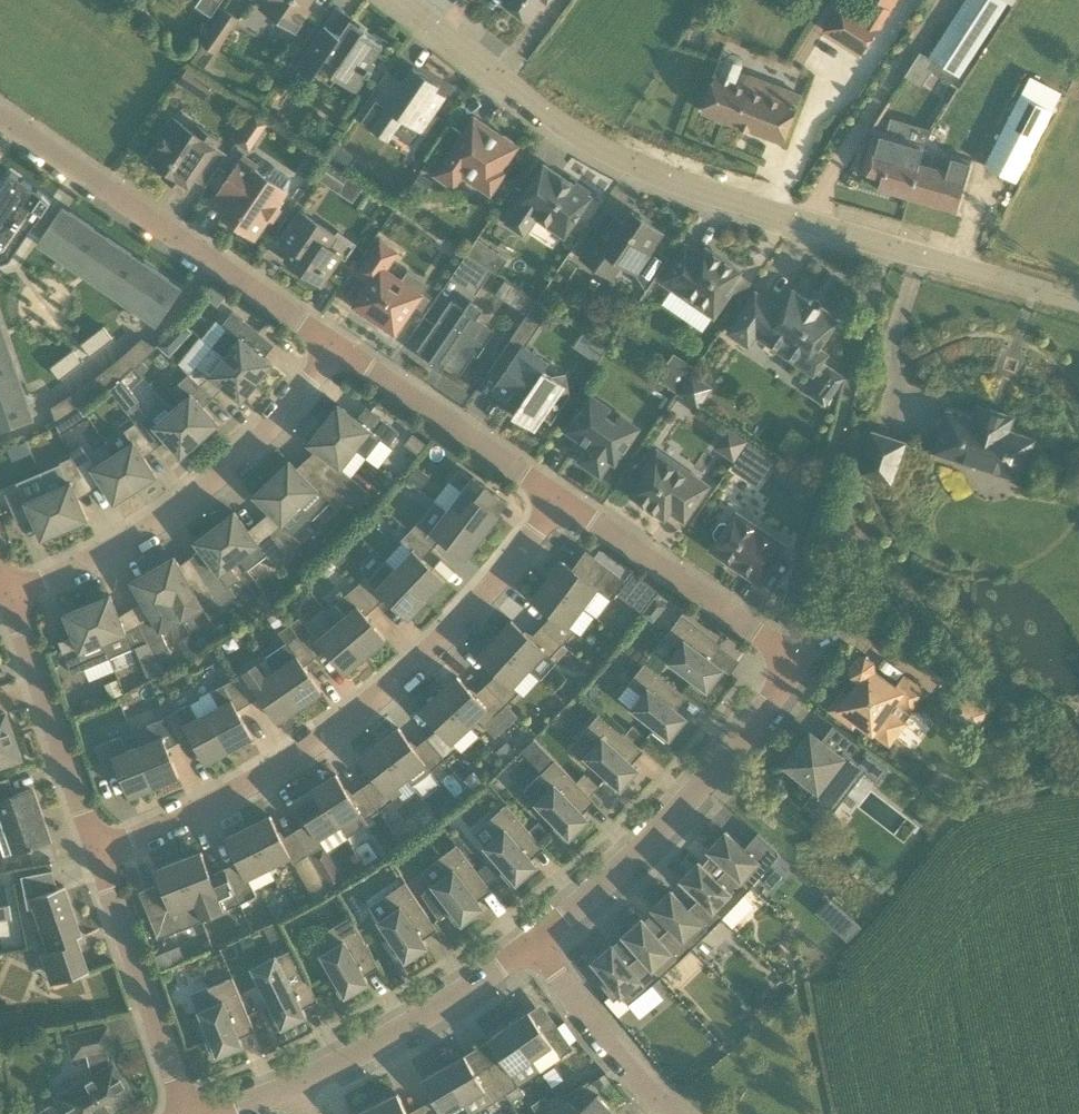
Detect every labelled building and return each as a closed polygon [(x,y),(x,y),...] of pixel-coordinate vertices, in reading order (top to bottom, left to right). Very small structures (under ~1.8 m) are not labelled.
[(195,6),(210,15),(221,0),(199,0),(195,6)] [(295,31),(309,10),(306,7),(311,0),(258,0),(263,4),(260,7),(295,31)] [(550,0),(504,0),(503,2),(529,21),(540,6),(544,9),(550,0)] [(876,3),(866,18),(840,2),(823,29),(863,54),(897,0),(871,0),(876,3)] [(928,56),(930,58),(925,67),(950,83),(956,74),(959,77),(1008,2),(1013,5),(1016,0),(964,0),(928,56)] [(217,53),(240,20),(224,9),(201,42),(217,53)] [(369,77),(372,71),(371,70),(375,63),(372,61),(382,46),(363,32),(365,29),(350,19),(339,36),(324,26),(296,67),(312,78),(315,74),(331,85),(336,78),(356,91),(362,84),(367,75),(369,77)] [(711,90),(703,111),(782,142),(790,121),(800,95),(749,75),(739,71),(742,63),(743,62),(743,60),(743,58),(742,56),(741,55),(740,54),(739,53),(737,52),(736,51),(734,51),(732,50),(730,51),(729,51),(727,52),(726,53),(725,55),(724,56),(716,76),(711,90)] [(377,85),(355,117),(387,139),(392,131),(410,143),(419,130),(426,135),(439,117),(434,113),(446,96),(436,89),(439,84),(413,66),(394,94),(379,84),(378,83),(377,85)] [(990,118),(1005,92),(993,85),(989,92),(965,80),(936,126),(945,132),(941,139),(957,149),(978,111),(990,118)] [(1020,96),(984,166),(1015,182),(1051,111),(1020,96)] [(461,135),(434,175),(454,188),(462,176),(490,195),(506,172),(503,169),(518,146),(514,144),(514,140),(505,133),(501,135),(496,131),(489,127),(474,116),(461,135)] [(164,135),(148,159),(152,161),(152,165),(159,169),(162,168),(166,171),(174,176),(170,182),(185,192),(194,180),(205,187),(227,154),(216,147),(220,141),(197,126),(193,131),(190,129),(172,117),(161,132),(164,135)] [(910,196),(924,148),(924,144),(932,130),(890,117),(886,132),(874,128),(868,150),(862,171),(883,177),(880,187),(910,196)] [(337,144),(326,160),(343,171),(343,170),(354,155),(337,144)] [(910,196),(939,205),(949,172),(948,172),(952,157),(924,148),(910,196)] [(274,168),(264,173),(256,168),(259,164),(244,153),(225,181),(213,199),(227,208),(221,217),(255,240),(267,221),(269,219),(273,221),(281,208),(278,206),(289,191),(290,179),(274,168)] [(349,174),(343,170),(343,171),(326,160),(315,177),(342,194),(347,188),(342,185),(349,174)] [(574,185),(544,164),(531,182),(516,204),(517,205),(505,223),(524,236),(536,218),(563,237),(579,215),(592,197),(588,194),(589,191),(576,182),(574,185)] [(4,252),(28,217),(33,221),(31,224),(33,225),(35,222),(36,223),(51,201),(43,193),(11,172),(10,174),(14,176),(7,187),(3,184),(0,188),(0,253),(4,252)] [(59,211),(41,237),(59,250),(62,251),(82,265),(84,267),(102,241),(106,236),(96,229),(83,220),(68,210),(63,207),(60,212),(59,211)] [(292,222),(279,240),(292,249),(286,258),(284,260),(321,285),(341,257),(346,260),(357,243),(338,230),(335,235),(299,210),(292,222)] [(598,233),(581,257),(611,278),(621,263),(638,275),(637,276),(646,291),(669,258),(655,249),(654,250),(651,248),(662,232),(641,218),(632,211),(627,217),(623,223),(610,215),(598,233)] [(102,241),(84,267),(101,279),(121,293),(122,293),(139,267),(143,261),(133,255),(123,247),(106,236),(102,241)] [(492,270),(498,274),(508,259),(477,238),(466,253),(467,253),(484,265),(492,270)] [(369,281),(353,306),(377,323),(378,329),(388,335),(394,334),(395,335),(415,305),(423,310),(430,299),(423,294),(429,285),(408,271),(402,280),(386,269),(397,252),(380,240),(370,255),(358,273),(369,281)] [(673,262),(661,281),(713,318),(716,313),(729,295),(726,293),(741,271),(713,252),(704,246),(699,253),(686,244),(673,262)] [(492,270),(484,265),(467,253),(450,277),(475,294),(492,270)] [(139,267),(122,293),(141,306),(161,320),(178,293),(182,288),(171,280),(163,275),(143,261),(139,267)] [(210,286),(203,295),(217,306),(224,297),(210,286)] [(756,335),(813,374),(827,353),(818,347),(837,320),(792,289),(779,308),(756,292),(743,310),(728,332),(748,346),(756,335)] [(524,291),(514,306),(527,315),(537,299),(524,291)] [(527,315),(520,324),(534,333),(550,309),(537,299),(527,315)] [(485,345),(474,337),(484,323),(477,318),(483,309),(470,301),(464,309),(451,300),(430,332),(417,350),(430,359),(428,363),(440,371),(445,364),(460,374),(473,354),(477,356),(485,345)] [(212,347),(257,382),(272,363),(250,344),(259,332),(233,311),(222,324),(228,328),(212,347)] [(160,347),(173,355),(190,328),(176,320),(160,347)] [(103,326),(96,332),(105,344),(112,338),(103,326)] [(96,332),(88,338),(97,349),(105,344),(96,332)] [(584,332),(574,346),(598,362),(608,347),(584,332)] [(135,344),(147,357),(159,346),(157,344),(155,346),(142,337),(135,344)] [(88,338),(81,344),(89,354),(89,355),(97,349),(88,338)] [(13,376),(12,374),(4,352),(0,340),(0,380),(13,376)] [(128,350),(140,364),(147,357),(135,344),(128,350)] [(534,430),(543,417),(550,422),(549,423),(550,424),(570,395),(566,373),(552,375),(544,370),(550,363),(523,344),(503,373),(491,391),(506,401),(509,398),(519,405),(512,415),(534,430)] [(212,347),(190,374),(208,393),(218,383),(241,402),(257,382),(212,347)] [(73,350),(65,356),(74,367),(82,361),(81,360),(75,353),(73,350)] [(121,356),(132,370),(140,364),(128,350),(121,356)] [(665,372),(687,378),(692,361),(670,355),(665,372)] [(65,356),(58,361),(66,373),(74,367),(65,356)] [(113,363),(125,376),(132,370),(121,356),(113,363)] [(58,361),(50,367),(59,379),(66,373),(58,361)] [(113,363),(106,369),(117,383),(122,378),(125,376),(113,363)] [(818,380),(808,395),(825,407),(835,392),(845,376),(829,365),(818,380)] [(108,389),(109,389),(117,383),(106,369),(98,375),(108,389)] [(699,408),(713,387),(692,372),(678,393),(699,408)] [(173,409),(200,440),(218,423),(199,401),(208,393),(190,374),(176,386),(176,394),(182,401),(173,409)] [(91,380),(100,395),(108,389),(98,375),(91,380)] [(19,424),(28,420),(20,397),(13,376),(0,380),(0,430),(19,424)] [(133,421),(143,413),(139,407),(139,400),(122,378),(117,383),(109,389),(128,414),(133,421)] [(83,386),(92,400),(100,395),(91,380),(83,386)] [(84,405),(92,400),(83,386),(75,391),(84,405)] [(76,411),(82,407),(84,405),(75,391),(67,396),(76,411)] [(591,393),(579,412),(567,430),(589,446),(579,461),(600,475),(610,461),(614,464),(639,426),(621,413),(616,421),(606,415),(611,407),(591,393)] [(59,402),(68,416),(76,411),(67,396),(59,402)] [(173,409),(163,398),(150,409),(150,413),(146,416),(162,435),(181,457),(200,440),(173,409)] [(59,402),(51,407),(56,421),(53,423),(54,424),(56,424),(68,416),(59,402)] [(323,424),(356,449),(366,457),(381,439),(389,445),(399,432),(371,410),(362,422),(339,404),(323,424)] [(978,405),(973,419),(947,410),(940,431),(933,453),(1022,482),(1029,460),(1036,439),(1009,431),(1014,417),(978,405)] [(68,416),(56,424),(60,433),(88,416),(82,407),(76,411),(68,416)] [(151,443),(162,435),(146,416),(143,413),(133,421),(135,423),(151,443)] [(113,455),(135,489),(156,476),(140,451),(151,443),(135,423),(124,431),(132,442),(113,455)] [(341,468),(356,449),(323,424),(308,444),(331,461),(320,471),(348,496),(359,506),(371,494),(341,468)] [(713,447),(734,461),(748,441),(727,426),(713,447)] [(892,485),(906,442),(872,431),(858,474),(892,485)] [(19,444),(7,449),(12,461),(31,453),(26,441),(19,444)] [(741,453),(732,467),(743,474),(764,473),(773,458),(762,450),(748,442),(741,453)] [(69,452),(71,456),(87,485),(98,478),(114,503),(135,489),(113,455),(95,466),(81,445),(69,452)] [(684,522),(697,504),(707,490),(654,453),(642,471),(645,473),(630,495),(657,514),(662,507),(684,522)] [(48,491),(64,529),(87,519),(76,492),(87,485),(71,456),(58,462),(68,483),(48,491)] [(312,519),(329,502),(335,508),(348,496),(320,471),(310,481),(289,460),(271,478),(300,507),(301,507),(310,516),(312,519)] [(462,490),(447,511),(482,537),(498,516),(487,508),(497,494),(473,476),(471,479),(458,469),(449,481),(462,490)] [(271,478),(254,495),(274,516),(263,525),(287,553),(301,542),(293,533),(310,516),(301,507),(300,507),(271,478)] [(64,529),(48,491),(26,501),(19,487),(5,493),(15,518),(30,512),(42,539),(64,529)] [(410,530),(431,549),(441,539),(466,558),(482,537),(447,511),(435,501),(419,522),(419,521),(410,530)] [(215,526),(239,559),(247,569),(266,554),(274,564),(287,553),(263,525),(252,535),(234,511),(215,526)] [(785,545),(736,511),(727,523),(725,521),(719,522),(714,531),(715,536),(718,538),(709,550),(759,584),(785,545)] [(216,596),(223,606),(236,596),(229,587),(240,579),(230,566),(239,559),(215,526),(195,542),(213,565),(201,573),(216,596)] [(395,569),(426,599),(445,580),(422,559),(431,549),(410,530),(400,540),(412,551),(395,569)] [(575,570),(561,560),(547,580),(582,606),(596,588),(611,599),(625,580),(609,568),(586,550),(576,563),(579,565),(575,570)] [(174,556),(153,569),(181,618),(202,606),(216,596),(201,573),(189,581),(174,556)] [(148,642),(157,660),(172,653),(160,630),(181,618),(153,569),(131,581),(146,606),(134,614),(148,642)] [(356,585),(376,606),(386,597),(408,618),(426,599),(395,569),(377,588),(366,576),(356,585)] [(568,625),(582,606),(547,580),(532,599),(552,615),(541,626),(563,644),(575,631),(568,625)] [(337,623),(366,656),(386,639),(366,615),(376,606),(356,585),(336,603),(346,615),(337,623)] [(87,604),(109,656),(109,658),(148,642),(134,614),(121,621),(110,595),(87,604)] [(803,602),(797,613),(807,619),(814,609),(803,602)] [(75,641),(61,647),(65,658),(71,672),(73,671),(109,656),(87,604),(64,614),(75,641)] [(680,615),(664,637),(654,650),(669,661),(692,679),(689,683),(704,694),(723,668),(711,659),(721,646),(680,615)] [(345,673),(366,656),(337,623),(318,639),(308,627),(299,617),(289,624),(315,657),(325,649),(345,673)] [(495,638),(528,668),(544,651),(551,657),(563,644),(541,626),(531,637),(512,620),(495,638)] [(315,657),(289,624),(279,631),(287,642),(266,658),(275,670),(299,706),(321,691),(304,666),(315,657)] [(486,684),(507,704),(519,692),(512,686),(528,668),(495,638),(479,656),(498,674),(486,684)] [(873,661),(866,656),(856,657),(851,665),(853,674),(860,679),(848,696),(843,692),(830,709),(853,726),(857,721),(873,732),(889,743),(926,692),(903,675),(895,685),(875,670),(873,661)] [(655,726),(652,731),(666,742),(686,717),(674,708),(685,694),(644,663),(628,684),(642,695),(632,708),(655,726)] [(234,679),(249,703),(260,695),(277,721),(299,706),(275,670),(265,677),(256,664),(234,678),(234,679)] [(484,725),(507,704),(486,684),(475,695),(457,676),(439,693),(469,725),(478,718),(484,725)] [(219,706),(208,712),(229,750),(252,737),(237,710),(249,703),(234,679),(227,682),(211,691),(219,706)] [(452,741),(469,725),(439,693),(421,709),(439,728),(426,738),(444,759),(458,748),(452,741)] [(974,729),(986,710),(961,695),(949,714),(974,729)] [(167,715),(179,741),(191,735),(205,762),(229,750),(208,712),(198,717),(190,703),(167,715)] [(20,759),(14,740),(10,740),(7,732),(9,729),(4,712),(0,713),(0,766),(20,759)] [(600,712),(583,732),(596,743),(585,756),(607,776),(603,780),(617,792),(638,768),(627,758),(639,746),(600,712)] [(138,746),(154,786),(179,776),(167,748),(179,741),(167,715),(155,722),(161,736),(138,746)] [(379,742),(406,778),(415,790),(416,789),(412,785),(430,771),(444,759),(426,738),(414,748),(399,727),(379,742)] [(811,735),(788,764),(806,778),(802,784),(815,794),(808,804),(825,817),(862,768),(876,779),(885,766),(870,755),(868,753),(851,740),(838,756),(811,735)] [(138,746),(127,751),(121,736),(95,746),(106,772),(118,768),(130,796),(154,786),(138,746)] [(363,786),(379,810),(393,800),(400,795),(403,799),(415,790),(406,778),(379,742),(360,757),(375,777),(363,786)] [(555,759),(536,778),(524,790),(536,803),(557,824),(553,828),(566,841),(589,818),(578,808),(590,796),(599,786),(585,773),(576,782),(555,759)] [(364,820),(379,810),(363,786),(350,795),(336,774),(315,787),(339,825),(347,837),(367,824),(364,820)] [(0,780),(0,845),(3,855),(25,847),(26,849),(30,848),(29,846),(48,840),(41,820),(39,821),(36,813),(38,812),(30,789),(13,795),(7,778),(0,780)] [(339,825),(315,787),(295,800),(308,822),(295,830),(309,854),(324,845),(319,837),(339,825)] [(506,804),(486,821),(498,835),(485,846),(504,868),(500,872),(512,886),(537,865),(527,854),(540,843),(506,804)] [(248,826),(268,866),(289,856),(293,864),(309,854),(295,830),(282,838),(270,815),(248,826)] [(224,868),(233,887),(236,894),(240,903),(256,895),(251,885),(247,877),(268,866),(248,826),(226,838),(238,861),(224,868)] [(709,850),(728,867),(751,887),(779,854),(778,851),(758,833),(744,848),(726,831),(709,850)] [(439,919),(447,912),(458,926),(483,907),(474,895),(488,885),(457,844),(421,871),(432,886),(422,893),(439,919)] [(201,852),(178,861),(195,902),(201,918),(201,919),(224,910),(220,900),(236,894),(233,887),(224,868),(210,876),(201,852)] [(154,885),(140,891),(151,919),(158,939),(202,921),(202,920),(201,919),(201,918),(195,902),(178,861),(155,870),(162,885),(155,888),(154,885)] [(681,879),(700,897),(722,918),(751,887),(728,867),(717,879),(699,861),(681,879)] [(50,870),(19,876),(23,898),(25,909),(27,909),(26,907),(31,906),(47,951),(38,954),(39,956),(40,955),(47,973),(50,984),(66,979),(87,972),(87,970),(85,971),(77,947),(75,947),(72,939),(81,936),(80,935),(79,935),(66,897),(67,897),(63,886),(54,889),(48,872),(51,872),(50,870)] [(395,945),(391,948),(401,963),(428,945),(420,933),(434,924),(421,905),(405,881),(383,896),(393,911),(379,920),(395,945)] [(0,888),(0,919),(13,917),(7,886),(0,888)] [(691,948),(722,918),(700,897),(688,908),(671,890),(653,908),(671,926),(691,948)] [(848,938),(860,925),(827,894),(815,908),(848,938)] [(350,916),(327,930),(336,945),(321,954),(336,979),(331,982),(341,998),(368,982),(361,969),(376,961),(350,916)] [(660,977),(691,948),(671,926),(659,937),(642,918),(623,935),(640,955),(660,977)] [(628,1004),(660,977),(640,955),(628,965),(612,945),(593,961),(608,979),(601,985),(614,1001),(621,995),(628,1004)] [(268,961),(252,968),(261,984),(274,1011),(269,1013),(277,1029),(306,1015),(299,1002),(315,994),(305,974),(292,949),(268,961)] [(252,1024),(244,1004),(232,977),(229,979),(208,987),(192,994),(199,1010),(210,1038),(206,1040),(213,1057),(242,1044),(237,1031),(252,1024)] [(22,1028),(20,1009),(0,1012),(0,1031),(22,1028)] [(529,1011),(508,1025),(540,1071),(573,1048),(558,1026),(545,1035),(529,1011)] [(492,1071),(506,1094),(512,1102),(525,1093),(519,1085),(540,1071),(508,1025),(488,1039),(505,1063),(492,1071)] [(65,1113),(102,1113),(130,1097),(111,1065),(109,1066),(105,1049),(110,1048),(105,1026),(84,1031),(65,1035),(71,1059),(85,1055),(90,1074),(55,1095),(65,1113)] [(492,1071),(479,1079),(465,1054),(443,1067),(471,1113),(473,1113),(506,1094),(492,1071)] [(425,1113),(471,1113),(443,1067),(422,1080),(437,1105),(424,1112),(425,1113)] [(397,1093),(375,1104),(380,1113),(408,1113),(397,1093)] [(614,1113),(597,1095),(596,1096),(579,1112),(567,1099),(551,1109),(556,1113),(613,1113),(614,1113)] [(375,1104),(356,1113),(380,1113),(375,1104)]
